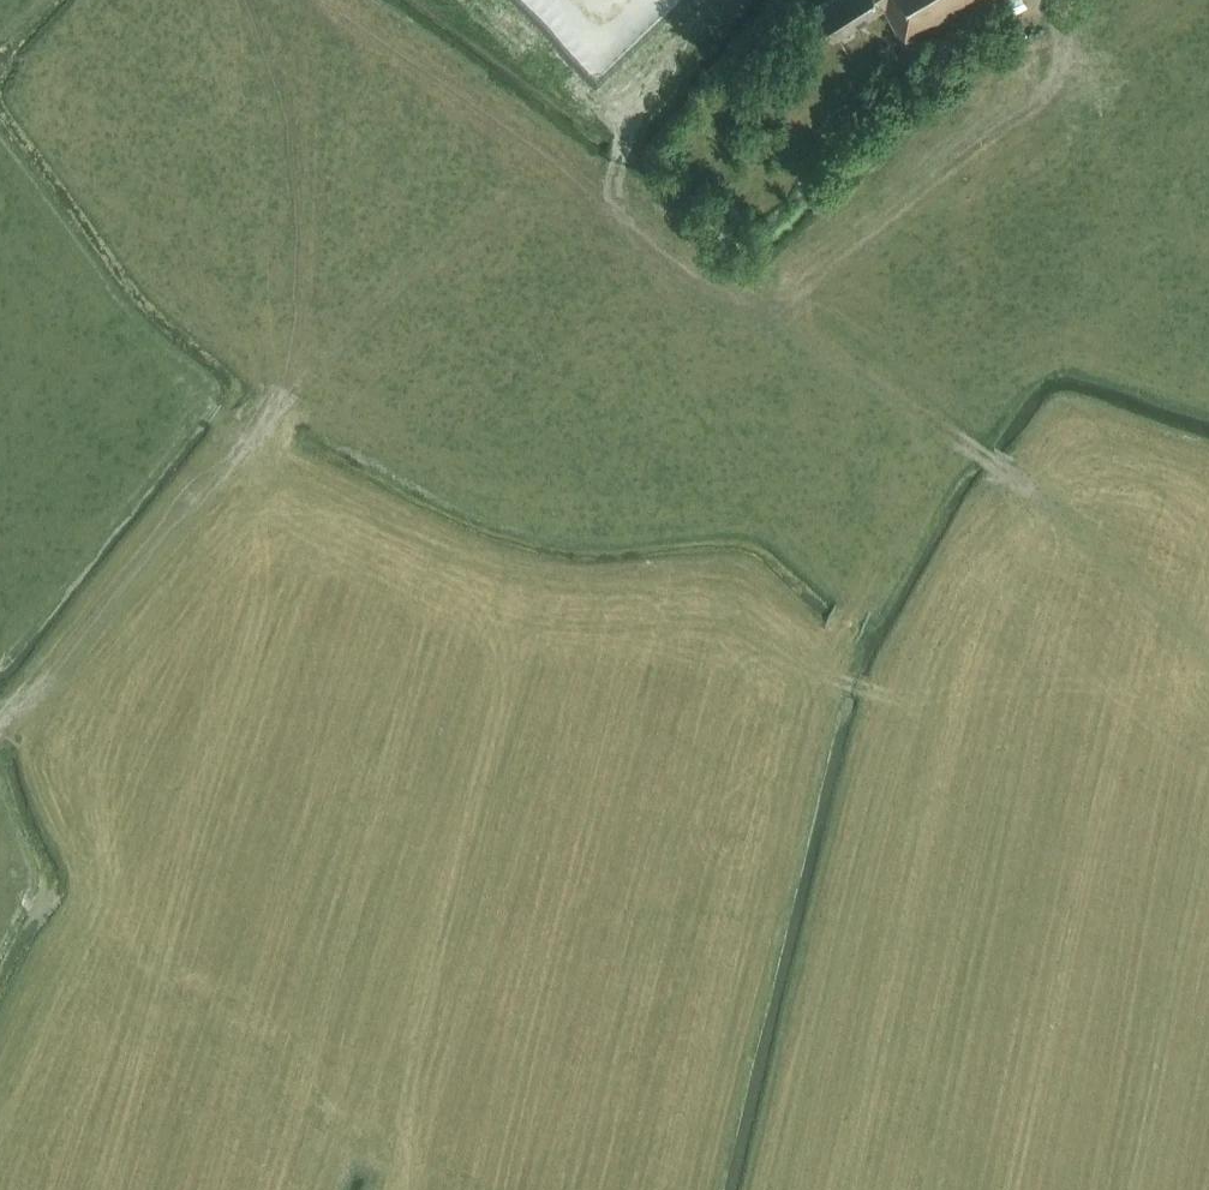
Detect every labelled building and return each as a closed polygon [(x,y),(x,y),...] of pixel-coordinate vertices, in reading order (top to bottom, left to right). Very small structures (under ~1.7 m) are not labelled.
[(945,24),(985,0),(828,0),(816,7),(835,37),(886,6),(895,24),(908,47),(945,24)] [(1022,0),(999,0),(998,1),(1005,16),(1025,6),(1022,0)] [(888,44),(879,49),(885,61),(895,56),(888,44)]
